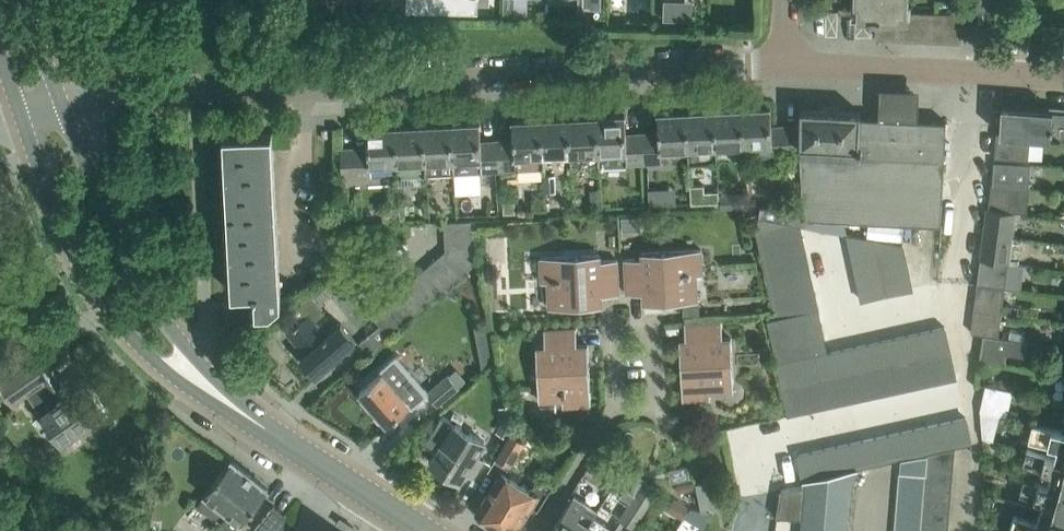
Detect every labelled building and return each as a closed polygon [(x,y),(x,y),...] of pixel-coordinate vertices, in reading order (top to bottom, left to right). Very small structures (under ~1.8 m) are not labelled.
[(407,11),(479,12),(479,11),(475,10),(475,1),(490,2),(490,0),(407,0),(407,11)] [(908,0),(855,0),(855,12),(865,13),(870,13),(878,13),(905,14),(909,14),(909,11),(909,9),(908,9),(908,0)] [(968,2),(975,2),(975,9),(977,9),(988,9),(990,9),(990,2),(996,2),(996,0),(968,0),(968,2)] [(905,14),(903,38),(917,38),(919,12),(909,11),(909,14),(905,14)] [(919,12),(917,38),(932,39),(933,12),(919,12)] [(933,12),(932,39),(946,40),(947,12),(933,12)] [(947,12),(946,40),(960,40),(961,13),(956,12),(947,12)] [(905,14),(878,13),(877,37),(903,38),(905,14)] [(1004,105),(1001,132),(1031,135),(1063,137),(1063,111),(1004,105)] [(788,155),(786,125),(772,126),(771,107),(742,108),(744,148),(773,147),(773,156),(788,155)] [(744,148),(742,108),(714,110),(716,150),(744,148)] [(943,224),(948,121),(861,117),(861,111),(801,108),(800,124),(802,155),(805,202),(762,205),(760,215),(782,220),(779,221),(799,224),(799,225),(805,225),(805,217),(903,222),(943,224)] [(717,161),(716,150),(714,110),(686,111),(688,152),(689,163),(717,161)] [(688,152),(686,111),(658,112),(659,131),(642,132),(644,163),(664,162),(664,153),(688,152)] [(644,163),(642,132),(626,133),(625,114),(597,116),(599,163),(601,162),(601,165),(644,163)] [(599,163),(597,116),(569,117),(571,158),(574,158),(574,164),(599,163)] [(571,158),(569,117),(541,118),(543,160),(571,158)] [(543,169),(543,160),(541,118),(513,120),(514,139),(497,140),(498,171),(543,169)] [(498,171),(497,140),(481,140),(480,122),(451,124),(454,173),(498,171)] [(454,173),(451,124),(424,125),(426,174),(454,173)] [(802,155),(800,124),(786,125),(788,155),(802,155)] [(426,174),(424,125),(396,127),(398,166),(398,175),(426,174)] [(398,166),(396,127),(367,128),(368,146),(354,147),(356,178),(373,178),(373,167),(398,166)] [(1029,159),(1031,135),(1001,132),(998,131),(995,156),(1029,159)] [(282,301),(274,133),(224,136),(233,293),(257,292),(257,295),(256,295),(257,311),(271,311),(282,301)] [(356,178),(354,147),(341,148),(342,179),(356,178)] [(1031,163),(1020,162),(996,160),(994,184),(993,185),(1013,186),(1017,186),(1028,187),(1031,163)] [(557,174),(545,175),(545,192),(558,191),(557,174)] [(411,181),(399,182),(400,200),(412,199),(411,181)] [(993,185),(988,208),(1016,211),(1027,212),(1030,187),(1028,187),(1017,186),(993,185)] [(591,189),(592,208),(604,207),(602,187),(591,189)] [(1012,236),(1016,211),(988,208),(985,233),(1012,236)] [(642,215),(621,216),(622,230),(642,229),(642,215)] [(475,234),(472,219),(445,220),(446,235),(475,234)] [(756,227),(760,246),(802,237),(799,225),(799,224),(779,221),(756,227)] [(875,239),(846,233),(852,260),(878,254),(904,249),(902,243),(875,239)] [(1009,260),(1012,236),(985,233),(982,256),(1009,260)] [(479,248),(475,234),(446,235),(446,250),(479,248)] [(11,265),(0,237),(0,270),(11,265)] [(760,246),(763,260),(805,251),(802,237),(760,246)] [(436,259),(453,281),(481,258),(479,248),(446,250),(436,259)] [(642,257),(625,258),(627,293),(644,292),(644,303),(692,300),(691,274),(702,274),(701,248),(642,251),(642,257)] [(904,249),(878,254),(881,268),(907,262),(904,249)] [(763,260),(766,274),(808,265),(805,251),(763,260)] [(600,254),(541,256),(542,282),(554,281),(555,307),(603,305),(602,295),(619,294),(617,259),(600,259),(600,254)] [(878,254),(852,260),(855,273),(881,268),(878,254)] [(1005,286),(1009,260),(982,256),(979,283),(1005,286)] [(453,281),(436,259),(425,268),(442,290),(453,281)] [(907,262),(881,268),(884,281),(910,276),(907,262)] [(808,265),(766,274),(769,288),(811,279),(808,265)] [(442,290),(425,268),(414,277),(431,299),(442,290)] [(881,268),(855,273),(857,287),(884,281),(881,268)] [(910,276),(884,281),(887,294),(913,289),(910,276)] [(431,299),(414,277),(404,286),(421,308),(431,299)] [(769,288),(773,302),(814,293),(811,279),(769,288)] [(884,281),(857,287),(860,300),(887,294),(884,281)] [(1004,299),(1005,286),(979,283),(977,295),(1004,299)] [(421,308),(404,286),(393,295),(410,317),(421,308)] [(773,302),(776,317),(818,308),(814,293),(773,302)] [(410,317),(393,295),(383,304),(399,326),(410,317)] [(1002,311),(1004,299),(977,295),(975,307),(1002,311)] [(399,326),(383,304),(372,313),(380,324),(388,334),(399,326)] [(1002,311),(975,307),(974,319),(1000,323),(1002,311)] [(772,341),(777,363),(791,360),(804,357),(817,354),(827,352),(818,308),(776,317),(767,319),(772,341)] [(311,311),(287,332),(304,353),(300,357),(315,374),(357,339),(342,321),(329,331),(311,311)] [(1000,323),(974,319),(972,330),(972,332),(973,332),(985,334),(985,333),(999,335),(1000,323)] [(691,339),(680,340),(683,399),(711,397),(710,386),(734,385),(731,337),(723,337),(722,320),(685,322),(685,323),(691,323),(691,339)] [(380,324),(359,343),(367,352),(388,334),(380,324)] [(946,326),(932,329),(938,355),(951,352),(946,326)] [(545,346),(537,346),(539,394),(562,393),(563,405),(591,403),(588,344),(577,345),(576,328),(544,329),(545,346)] [(932,329),(919,332),(925,358),(938,355),(932,329)] [(919,332),(906,335),(912,360),(925,358),(919,332)] [(1029,340),(999,335),(985,333),(985,334),(980,359),(1005,364),(1007,351),(1026,355),(1029,340)] [(906,335),(893,337),(899,363),(912,360),(906,335)] [(893,337),(881,340),(886,366),(899,363),(893,337)] [(881,340),(868,343),(873,368),(886,366),(881,340)] [(868,343),(855,346),(861,371),(873,368),(868,343)] [(855,346),(842,348),(848,374),(861,371),(855,346)] [(842,348),(829,351),(835,377),(848,374),(842,348)] [(827,352),(817,354),(822,379),(835,377),(829,351),(827,352)] [(951,352),(938,355),(943,380),(957,378),(951,352)] [(817,354),(804,357),(809,382),(822,379),(817,354)] [(938,355),(925,358),(930,383),(943,380),(938,355)] [(0,380),(0,381),(15,403),(28,393),(43,413),(63,442),(109,410),(89,381),(63,399),(62,397),(58,399),(46,381),(49,378),(34,356),(0,380)] [(804,357),(791,360),(796,385),(809,382),(804,357)] [(925,358),(912,360),(917,386),(930,383),(925,358)] [(399,359),(385,370),(359,391),(373,409),(372,412),(379,420),(384,419),(387,423),(426,391),(399,359)] [(791,360),(777,363),(782,388),(796,385),(791,360)] [(912,360),(899,363),(905,388),(917,386),(912,360)] [(899,363),(886,366),(892,391),(905,388),(899,363)] [(886,366),(873,368),(879,394),(892,391),(886,366)] [(873,368),(861,371),(866,396),(879,394),(873,368)] [(861,371),(848,374),(853,399),(866,396),(861,371)] [(450,374),(428,391),(439,404),(460,386),(450,374)] [(848,374),(835,377),(840,402),(853,399),(848,374)] [(835,377),(822,379),(828,404),(840,402),(835,377)] [(822,379),(809,382),(815,407),(828,404),(822,379)] [(809,382),(796,385),(802,410),(815,407),(809,382)] [(986,384),(981,409),(984,410),(1008,415),(1013,389),(986,384)] [(796,385),(782,388),(787,413),(802,410),(796,385)] [(507,435),(508,436),(512,430),(516,423),(511,403),(499,406),(502,419),(497,431),(507,435)] [(443,414),(423,445),(437,453),(431,461),(460,479),(467,468),(474,473),(484,458),(478,454),(487,441),(443,414)] [(966,417),(952,420),(959,447),(972,444),(966,417)] [(952,420),(939,423),(945,449),(956,448),(959,447),(952,420)] [(1062,427),(1062,428),(1034,421),(1030,436),(1059,443),(1056,454),(1055,455),(1063,457),(1063,427),(1062,427)] [(939,423),(926,425),(932,451),(945,449),(939,423)] [(926,425),(913,428),(919,454),(928,452),(932,451),(926,425)] [(913,428),(900,431),(906,457),(919,454),(913,428)] [(900,431),(887,434),(893,460),(906,457),(900,431)] [(512,432),(499,455),(512,463),(525,439),(512,432)] [(880,462),(893,460),(887,434),(874,437),(880,462)] [(874,437),(861,439),(867,465),(880,462),(874,437)] [(861,439),(848,442),(854,468),(858,467),(867,465),(861,439)] [(848,442),(835,445),(841,471),(854,468),(848,442)] [(835,445),(822,448),(828,474),(841,471),(835,445)] [(1055,455),(1056,454),(1028,446),(1024,461),(1052,469),(1048,481),(1063,486),(1063,457),(1055,455)] [(822,448),(809,451),(815,477),(825,475),(828,474),(822,448)] [(928,452),(927,466),(954,468),(956,448),(945,449),(932,451),(928,452)] [(809,451),(796,453),(801,480),(815,477),(809,451)] [(901,459),(900,472),(925,474),(927,454),(901,459)] [(235,530),(269,488),(233,459),(197,503),(214,516),(216,514),(235,530)] [(927,466),(926,479),(953,482),(954,468),(927,466)] [(779,502),(805,497),(802,530),(848,530),(852,485),(857,480),(858,467),(854,468),(841,471),(828,474),(825,475),(815,477),(807,479),(806,483),(782,488),(779,502)] [(500,528),(500,530),(502,530),(516,530),(533,504),(538,507),(552,483),(541,476),(538,482),(527,484),(504,469),(476,511),(500,527),(500,528)] [(647,480),(648,479),(633,469),(631,469),(628,469),(626,469),(623,470),(621,472),(616,482),(625,487),(637,495),(647,480)] [(900,472),(899,485),(924,487),(925,474),(900,472)] [(1048,481),(1048,482),(1025,475),(1021,489),(1044,496),(1041,508),(1063,515),(1063,486),(1048,481)] [(711,479),(697,482),(702,509),(716,506),(711,479)] [(926,479),(924,493),(952,496),(953,482),(926,479)] [(647,480),(637,495),(651,503),(660,488),(647,480)] [(899,485),(898,498),(923,500),(924,487),(899,485)] [(625,487),(619,494),(632,503),(637,495),(625,487)] [(950,510),(952,496),(924,493),(923,507),(950,510)] [(551,530),(584,530),(593,516),(598,508),(574,494),(551,530)] [(632,503),(622,519),(635,528),(651,503),(637,495),(632,503)] [(898,498),(897,510),(922,512),(923,500),(898,498)] [(287,514),(275,505),(255,530),(256,530),(284,530),(287,514)] [(923,507),(922,521),(949,523),(950,510),(923,507)] [(1041,508),(1037,519),(1015,512),(1010,528),(1011,528),(1011,529),(1017,530),(1063,530),(1063,515),(1041,508)] [(693,510),(688,522),(706,530),(712,515),(693,510)] [(897,510),(896,523),(921,525),(922,512),(897,510)] [(593,516),(584,530),(615,530),(616,530),(593,516)] [(921,530),(948,530),(949,523),(922,521),(921,530)] [(895,530),(920,530),(921,525),(896,523),(895,530)]
